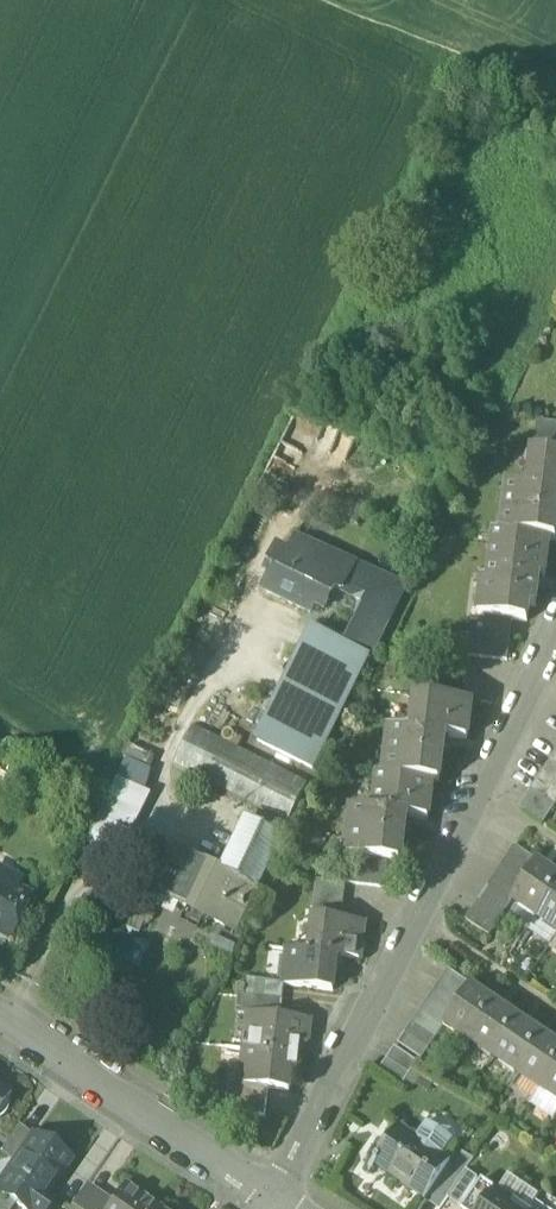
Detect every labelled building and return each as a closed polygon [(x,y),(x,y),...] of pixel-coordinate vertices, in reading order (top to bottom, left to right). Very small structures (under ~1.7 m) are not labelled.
[(537,423),(534,450),(555,452),(555,425),(537,423)] [(535,456),(530,491),(508,488),(502,536),(550,542),(555,542),(555,459),(535,456)] [(502,536),(495,535),(489,581),(483,580),(479,617),(486,618),(512,621),(527,623),(529,608),(536,608),(539,577),(545,578),(550,542),(502,536)] [(405,586),(297,540),(291,555),(279,550),(261,591),(321,617),(333,589),(371,605),(368,612),(389,622),(405,586)] [(389,622),(368,612),(358,630),(354,628),(345,647),(367,658),(370,659),(389,622)] [(512,621),(486,618),(484,631),(471,630),(468,656),(508,661),(512,621)] [(312,631),(257,741),(313,769),(367,658),(345,647),(312,631)] [(468,656),(441,653),(436,693),(463,696),(468,656)] [(472,704),(418,697),(414,732),(392,729),(386,776),(433,782),(440,783),(446,737),(468,740),(472,704)] [(307,783),(192,725),(173,765),(287,822),(307,783)] [(154,758),(130,746),(124,758),(126,759),(148,770),(154,758)] [(148,770),(126,759),(116,780),(140,792),(150,771),(148,770)] [(551,761),(544,771),(555,779),(555,764),(551,761)] [(544,771),(537,782),(555,795),(555,779),(544,771)] [(386,776),(378,775),(374,810),(352,807),(346,855),(389,861),(401,862),(407,816),(428,818),(433,782),(386,776)] [(140,792),(116,780),(99,813),(129,827),(146,794),(140,792)] [(537,782),(529,793),(553,809),(555,804),(555,795),(537,782)] [(86,840),(116,854),(129,827),(99,813),(86,840)] [(279,836),(254,823),(229,875),(254,887),(279,836)] [(537,862),(514,846),(507,857),(530,873),(536,863),(537,864),(537,862)] [(229,875),(179,851),(158,894),(234,931),(255,888),(229,875)] [(389,861),(350,856),(346,882),(386,887),(389,861)] [(530,873),(507,857),(499,868),(522,883),(530,873)] [(536,863),(530,873),(522,883),(515,894),(512,899),(513,899),(521,905),(518,909),(534,920),(537,916),(555,887),(555,877),(537,864),(536,863)] [(522,883),(499,868),(492,878),(515,894),(522,883)] [(9,939),(18,921),(15,919),(19,911),(21,911),(22,908),(21,907),(27,895),(16,890),(21,880),(0,869),(0,934),(9,939)] [(515,894),(492,878),(485,889),(509,905),(513,899),(512,899),(515,894)] [(346,884),(318,881),(314,918),(315,919),(315,917),(342,920),(346,884)] [(537,916),(545,921),(542,925),(555,935),(555,887),(537,916)] [(509,905),(485,889),(478,899),(502,915),(509,905)] [(502,915),(478,899),(471,910),(495,926),(502,915)] [(495,926),(471,910),(464,921),(488,937),(495,926)] [(342,920),(315,917),(315,919),(311,952),(338,956),(338,957),(360,959),(365,923),(342,920)] [(240,940),(224,932),(217,948),(232,955),(240,940)] [(311,952),(290,949),(285,984),(285,985),(286,985),(334,991),(338,957),(338,956),(311,952)] [(471,987),(447,971),(440,981),(463,996),(469,987),(470,987),(471,987)] [(285,984),(257,981),(255,997),(255,998),(284,1001),(286,985),(285,985),(285,984)] [(463,996),(440,981),(433,991),(456,1007),(463,996)] [(470,987),(469,987),(463,996),(456,1007),(449,1017),(445,1023),(446,1023),(454,1028),(451,1032),(468,1044),(470,1040),(470,1039),(494,1004),(470,987)] [(456,1007),(433,991),(426,1002),(449,1017),(456,1007)] [(284,1001),(255,998),(255,997),(246,996),(244,1014),(257,1016),(258,1014),(282,1017),(284,1001)] [(449,1017),(426,1002),(419,1013),(442,1028),(446,1023),(445,1023),(449,1017)] [(517,1019),(494,1004),(470,1039),(470,1040),(478,1044),(475,1048),(491,1059),(494,1055),(493,1055),(517,1019)] [(442,1028),(419,1013),(412,1023),(435,1039),(442,1028)] [(282,1017),(258,1014),(257,1016),(253,1049),(253,1050),(302,1056),(303,1042),(309,1043),(312,1021),(282,1017)] [(541,1035),(517,1019),(493,1055),(494,1055),(501,1060),(499,1064),(515,1075),(518,1071),(517,1071),(541,1035)] [(435,1039),(412,1023),(405,1034),(428,1050),(435,1039)] [(428,1050),(405,1034),(398,1044),(421,1060),(428,1050)] [(517,1071),(518,1071),(525,1076),(522,1080),(539,1091),(541,1087),(555,1064),(555,1045),(541,1035),(517,1071)] [(418,1063),(395,1047),(379,1071),(402,1087),(418,1063)] [(302,1056),(253,1050),(253,1049),(246,1048),(241,1084),(241,1085),(270,1089),(291,1091),(293,1072),(299,1073),(302,1056)] [(541,1087),(548,1092),(545,1096),(555,1103),(555,1064),(541,1087)] [(270,1089),(241,1085),(241,1084),(232,1082),(230,1099),(268,1104),(270,1089)] [(13,1092),(0,1083),(0,1110),(13,1092)] [(268,1105),(239,1101),(237,1114),(267,1118),(268,1105)] [(427,1123),(416,1139),(398,1127),(375,1163),(405,1183),(404,1185),(424,1199),(425,1198),(449,1162),(447,1161),(441,1157),(452,1140),(427,1123)] [(18,1127),(1,1151),(17,1162),(34,1138),(18,1127)] [(0,1187),(0,1195),(14,1204),(21,1208),(48,1208),(54,1201),(46,1195),(70,1160),(35,1136),(34,1138),(17,1162),(0,1187)] [(449,1162),(425,1198),(440,1208),(473,1159),(457,1148),(449,1160),(448,1160),(447,1161),(449,1162)] [(466,1171),(448,1199),(459,1207),(477,1179),(466,1171)] [(462,1208),(463,1208),(481,1208),(494,1189),(481,1180),(462,1208)] [(109,1208),(157,1208),(125,1186),(109,1208)] [(494,1189),(481,1208),(524,1208),(494,1189)] [(71,1208),(93,1208),(97,1202),(82,1192),(71,1208)] [(0,1195),(0,1208),(10,1208),(14,1204),(0,1195)]
